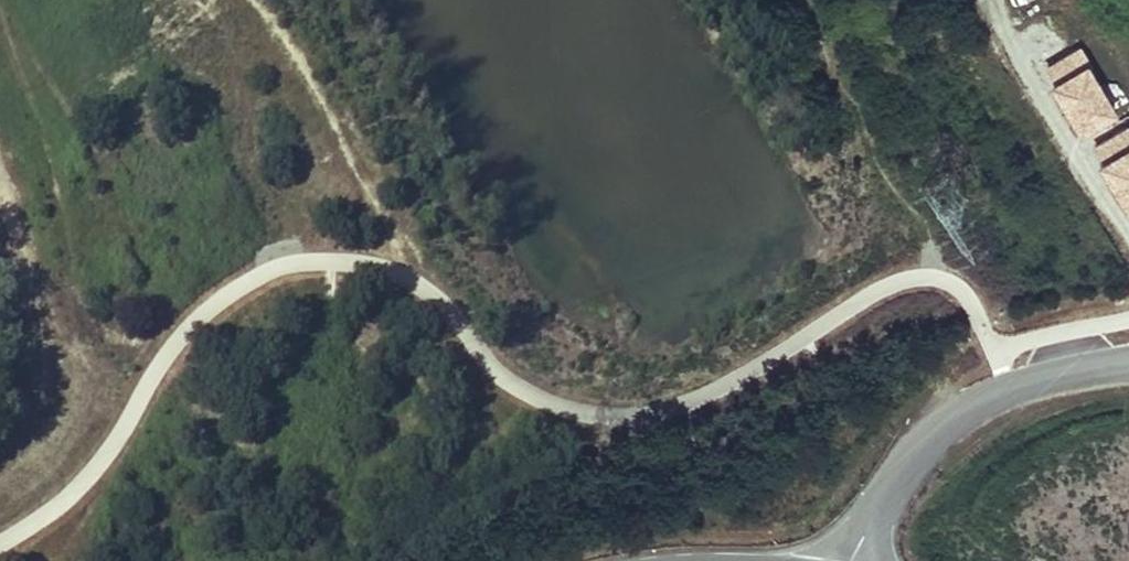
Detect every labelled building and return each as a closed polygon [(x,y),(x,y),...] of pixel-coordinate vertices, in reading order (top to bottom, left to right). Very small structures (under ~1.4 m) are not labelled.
[(1128,14),(1128,0),(1119,0),(1128,14)]
